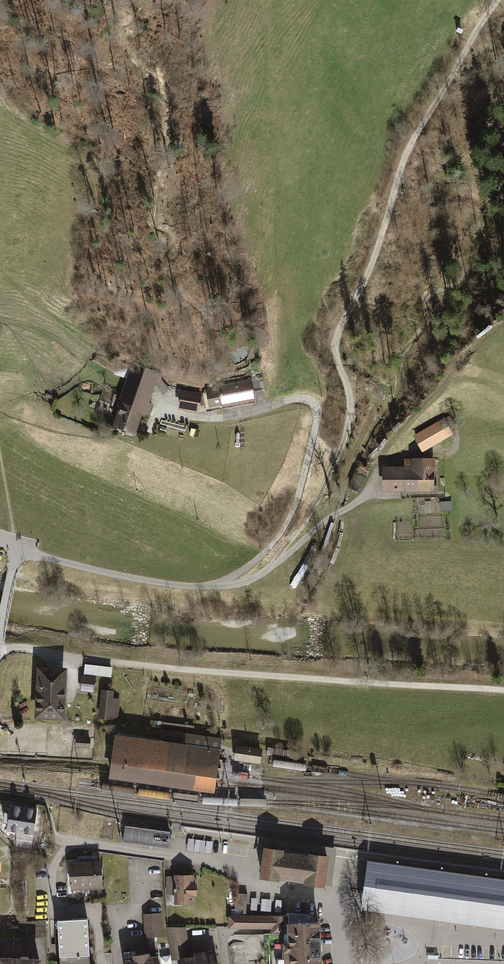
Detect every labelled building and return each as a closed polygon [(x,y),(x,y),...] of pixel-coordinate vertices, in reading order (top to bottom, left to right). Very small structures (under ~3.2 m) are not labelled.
[(156,379),(128,370),(121,391),(116,389),(112,401),(115,402),(111,415),(117,417),(113,428),(136,436),(143,415),(149,417),(153,405),(150,403),(156,385),(158,380),(156,379)] [(156,385),(164,394),(170,389),(159,377),(156,379),(158,380),(156,385)] [(206,390),(210,409),(256,400),(252,378),(218,385),(219,388),(206,390)] [(182,390),(179,411),(199,414),(202,394),(182,390)] [(441,422),(415,438),(424,452),(450,436),(441,422)] [(200,431),(191,429),(189,435),(198,437),(200,431)] [(436,460),(404,460),(404,467),(381,467),(381,493),(436,493),(436,460)] [(452,501),(439,502),(440,512),(453,511),(452,501)] [(112,666),(85,663),(84,673),(111,676),(112,666)] [(67,666),(38,665),(35,715),(64,716),(67,666)] [(95,676),(81,674),(79,690),(93,692),(95,676)] [(114,688),(101,686),(98,717),(118,720),(120,698),(113,697),(114,688)] [(158,739),(115,733),(109,776),(214,791),(215,782),(216,772),(222,735),(160,727),(158,739)] [(90,738),(76,737),(75,745),(90,747),(90,738)] [(261,748),(236,744),(234,759),(259,763),(261,748)] [(4,829),(16,830),(34,833),(37,805),(8,801),(4,829)] [(170,829),(125,823),(123,841),(167,847),(170,829)] [(32,847),(34,833),(16,830),(15,845),(32,847)] [(190,836),(188,848),(212,852),(214,840),(190,836)] [(326,853),(261,845),(257,875),(292,880),(322,884),(326,853)] [(69,858),(70,886),(101,884),(99,856),(69,858)] [(361,899),(503,920),(503,880),(366,860),(361,899)] [(174,875),(166,875),(167,893),(174,893),(174,901),(194,901),(194,893),(197,893),(196,880),(194,880),(194,872),(174,873),(174,875)] [(247,893),(237,892),(235,908),(231,908),(231,914),(245,913),(247,893)] [(281,910),(282,898),(265,898),(265,909),(281,910)] [(143,912),(145,936),(147,936),(148,948),(158,947),(157,935),(163,935),(162,911),(143,912)] [(302,944),(301,919),(285,919),(285,912),(245,913),(231,914),(227,914),(228,927),(269,926),(269,932),(286,932),(286,939),(281,939),(282,963),(302,963),(302,944)] [(88,918),(57,919),(60,963),(90,963),(88,918)] [(301,919),(302,944),(319,943),(318,919),(301,919)] [(44,920),(19,921),(19,938),(44,936),(44,920)] [(167,925),(171,949),(188,946),(186,925),(167,925)] [(302,963),(319,963),(319,943),(302,944),(302,963)] [(158,953),(148,954),(148,949),(135,950),(134,947),(123,948),(124,963),(160,963),(158,953)] [(213,950),(206,951),(205,949),(193,951),(193,953),(181,954),(182,963),(215,963),(213,950)] [(41,954),(0,951),(0,963),(40,963),(41,954)] [(160,956),(161,963),(171,963),(170,955),(160,956)]
